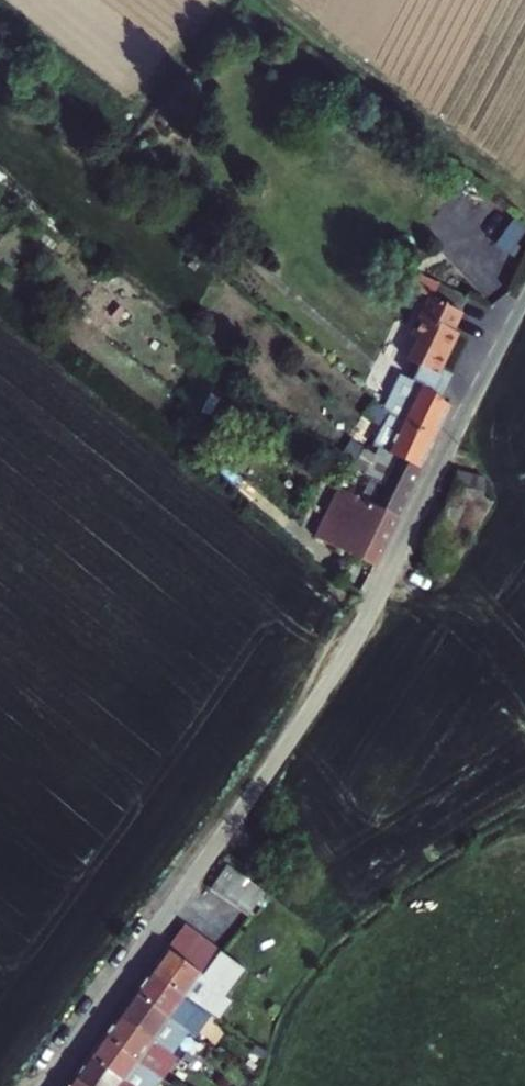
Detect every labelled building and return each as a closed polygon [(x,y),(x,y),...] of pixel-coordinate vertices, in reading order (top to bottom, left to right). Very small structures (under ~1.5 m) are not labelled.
[(524,227),(524,224),(513,216),(495,245),(508,253),(524,227)] [(433,298),(423,328),(458,337),(467,308),(433,298)] [(423,328),(409,355),(441,382),(462,339),(458,337),(423,328)] [(409,355),(405,352),(397,365),(418,383),(408,406),(440,424),(454,393),(441,382),(409,355)] [(371,405),(363,415),(373,421),(385,402),(374,393),(367,402),(371,405)] [(440,424),(408,406),(394,436),(408,442),(402,453),(422,461),(440,424)] [(369,429),(356,449),(372,463),(385,443),(369,429)] [(401,504),(422,461),(402,453),(396,449),(377,490),(401,504)] [(369,571),(401,504),(377,490),(363,482),(331,549),(369,571)] [(238,869),(225,859),(206,886),(219,895),(238,869)] [(238,869),(219,895),(232,905),(251,879),(238,869)] [(232,905),(245,915),(264,889),(251,879),(232,905)] [(169,943),(181,952),(197,929),(185,920),(169,943)] [(181,952),(193,961),(210,939),(197,929),(181,952)] [(193,961),(205,970),(222,948),(210,939),(193,961)] [(166,947),(150,967),(185,994),(201,973),(166,947)] [(136,987),(171,1014),(185,994),(150,967),(136,987)] [(120,1008),(154,1034),(171,1014),(136,987),(120,1008)] [(137,1056),(154,1034),(120,1008),(103,1029),(137,1056)] [(137,1056),(103,1029),(87,1050),(121,1076),(137,1056)] [(166,1076),(175,1062),(158,1050),(163,1043),(154,1034),(137,1056),(166,1076)] [(87,1050),(71,1070),(91,1085),(113,1085),(121,1076),(87,1050)] [(71,1070),(59,1085),(91,1085),(71,1070)]
